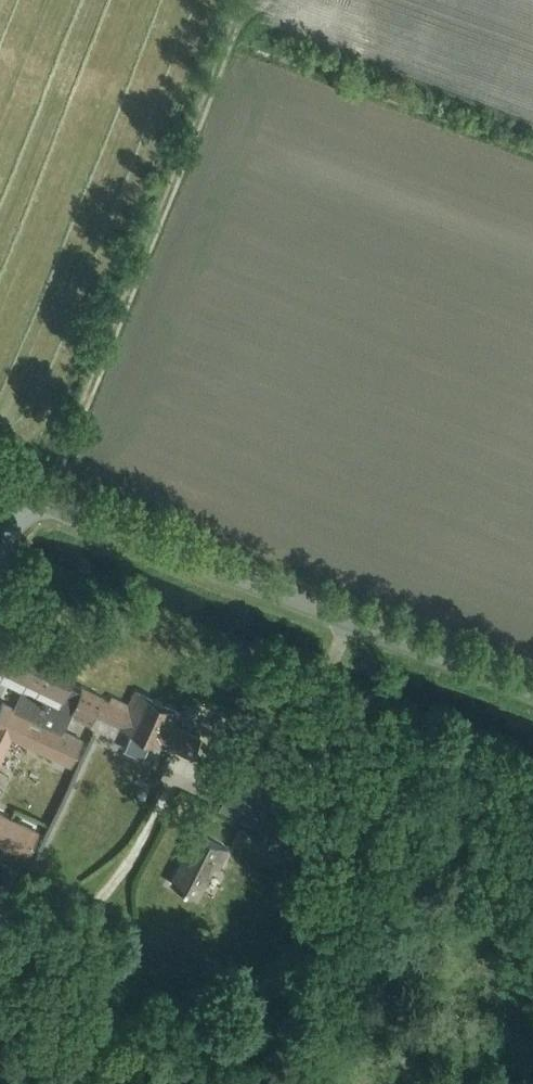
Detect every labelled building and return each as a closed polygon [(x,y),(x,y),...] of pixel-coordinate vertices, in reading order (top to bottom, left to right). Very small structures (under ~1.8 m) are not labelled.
[(80,691),(68,685),(77,665),(17,637),(3,667),(0,665),(0,681),(21,690),(17,699),(67,723),(71,716),(70,716),(71,715),(70,715),(81,691),(80,691)] [(180,711),(132,690),(127,703),(111,696),(109,700),(103,698),(104,696),(83,687),(71,715),(70,716),(71,716),(90,725),(94,715),(132,732),(124,750),(142,758),(150,739),(191,757),(201,736),(174,724),(180,711)] [(67,723),(17,699),(13,707),(1,702),(0,704),(0,762),(11,738),(70,765),(82,740),(64,731),(67,723)] [(276,809),(288,787),(244,763),(232,785),(276,809)] [(276,809),(232,785),(219,809),(263,832),(276,809)] [(27,857),(39,832),(0,813),(0,845),(27,857)] [(218,867),(227,849),(192,831),(183,847),(188,849),(170,883),(198,897),(214,865),(218,867)]
